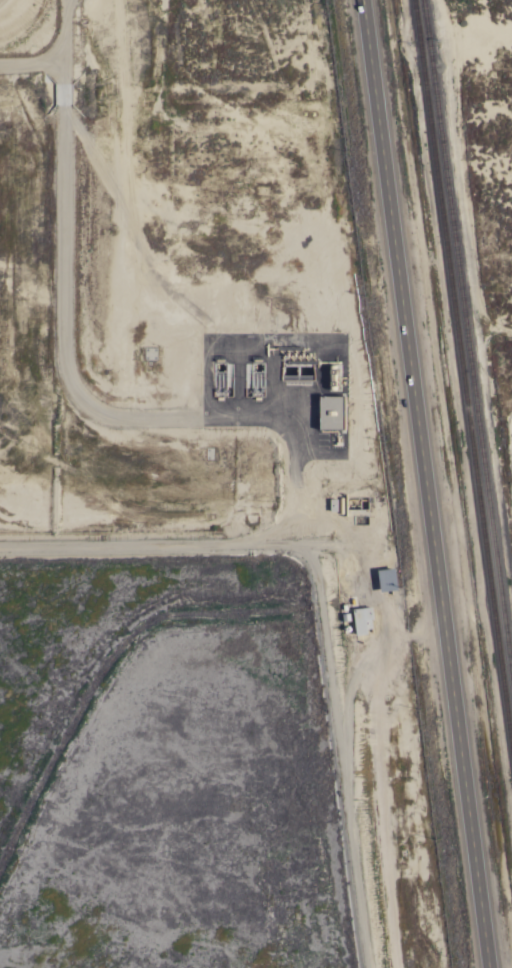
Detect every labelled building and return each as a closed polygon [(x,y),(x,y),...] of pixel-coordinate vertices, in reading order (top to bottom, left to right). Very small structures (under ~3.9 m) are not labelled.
[(345,396),(345,429),(320,429),(321,395),(345,396)] [(398,589),(381,592),(378,570),(396,568),(398,589)] [(353,609),(372,607),(374,619),(372,619),(373,628),(367,629),(368,634),(357,635),(353,609)]
